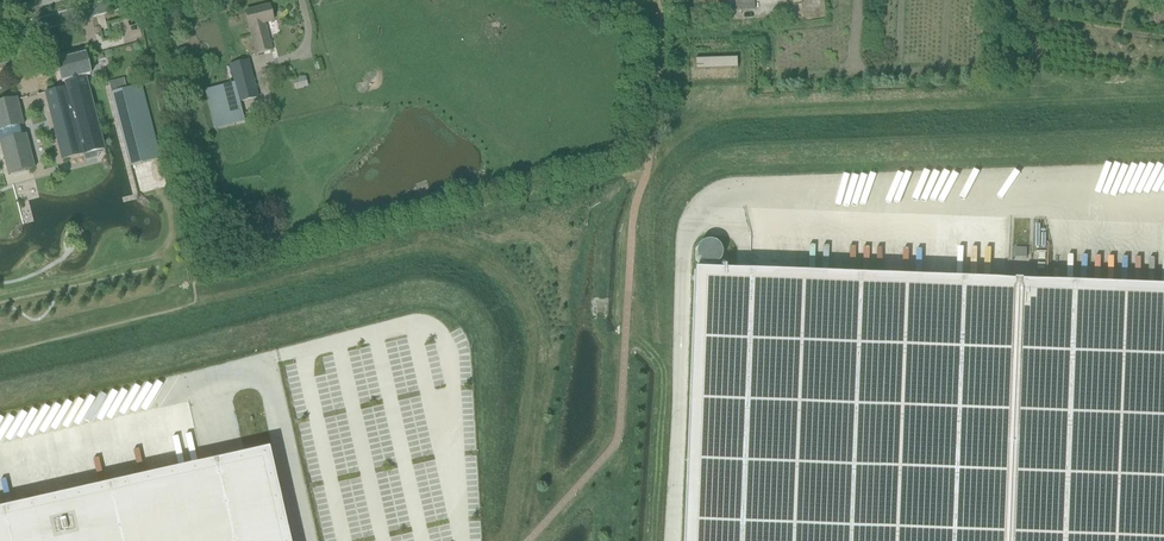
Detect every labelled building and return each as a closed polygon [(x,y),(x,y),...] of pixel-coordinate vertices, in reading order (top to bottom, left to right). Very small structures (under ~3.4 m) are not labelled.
[(754,0),(736,0),(736,11),(755,10),(754,0)] [(269,6),(246,12),(257,55),(271,51),(264,24),(273,21),(269,6)] [(65,82),(66,88),(68,93),(88,87),(86,77),(91,76),(85,54),(57,62),(62,83),(65,82)] [(737,56),(696,58),(696,69),(738,67),(737,56)] [(240,103),(258,98),(249,61),(230,65),(235,82),(240,103)] [(295,79),(297,88),(308,86),(306,77),(295,79)] [(205,91),(215,130),(245,122),(240,103),(235,82),(205,91)] [(147,108),(141,85),(112,93),(117,116),(147,108)] [(68,93),(72,109),(84,155),(105,150),(88,87),(68,93)] [(45,93),(50,115),(72,109),(68,93),(66,88),(45,93)] [(0,101),(0,124),(2,132),(0,133),(0,138),(3,137),(9,162),(5,163),(8,174),(34,168),(17,97),(0,101)] [(427,211),(437,207),(432,194),(422,198),(427,211)] [(1016,247),(1015,257),(1027,258),(1027,248),(1016,247)] [(695,265),(684,540),(1163,540),(1163,283),(695,265)] [(269,449),(0,510),(0,540),(290,540),(269,449)] [(84,473),(88,471),(84,453),(79,454),(84,473)]
